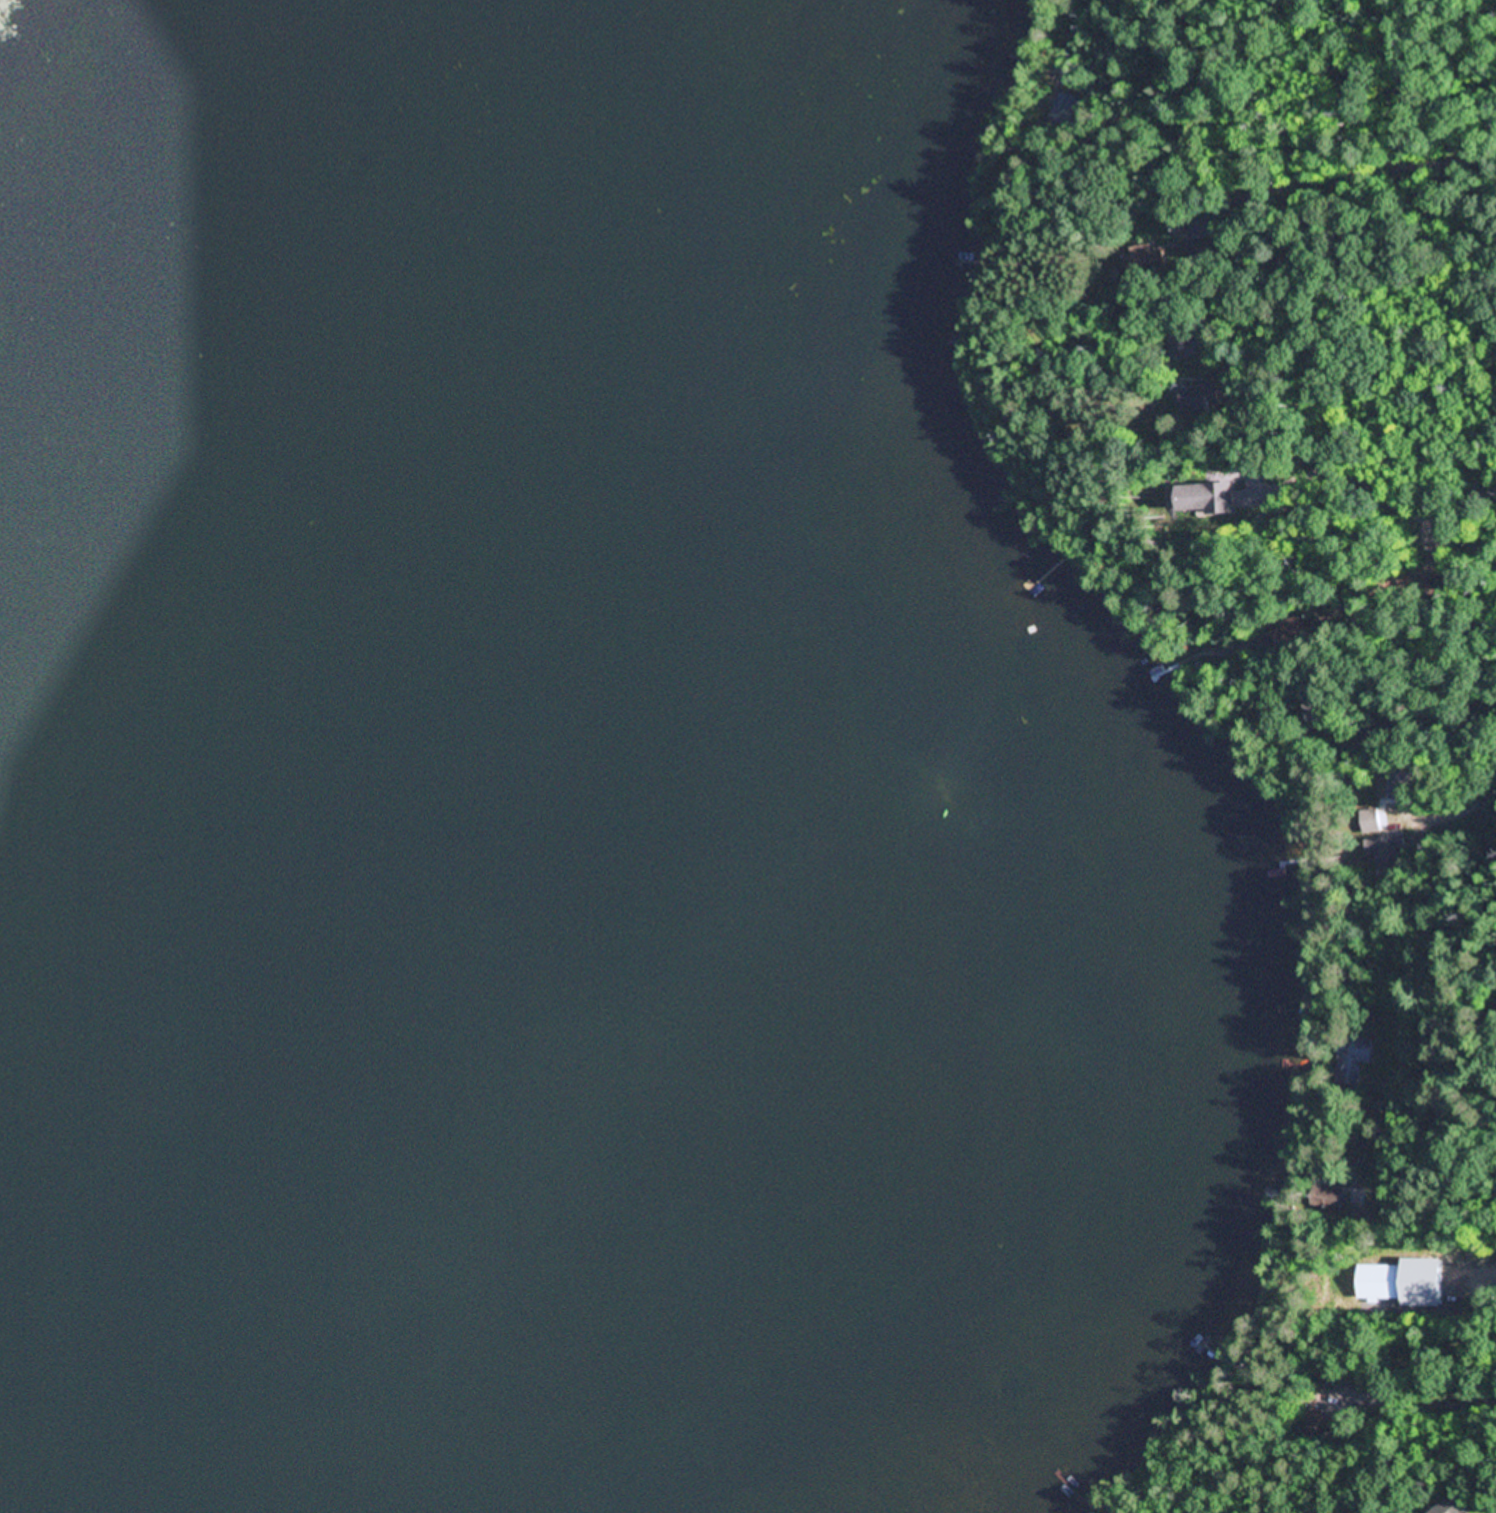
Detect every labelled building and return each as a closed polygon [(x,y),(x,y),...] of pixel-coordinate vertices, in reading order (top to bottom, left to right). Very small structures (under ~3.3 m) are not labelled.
[(1068,99),(1049,104),(1053,122),(1072,118),(1068,99)] [(1380,811),(1362,812),(1363,834),(1381,834),(1380,811)] [(1372,841),(1378,870),(1398,866),(1392,837),(1372,841)] [(1339,1038),(1337,1086),(1359,1087),(1360,1064),(1372,1064),(1373,1039),(1339,1038)] [(1343,1190),(1318,1190),(1318,1206),(1343,1206),(1343,1190)] [(1320,1438),(1333,1416),(1314,1404),(1300,1426),(1320,1438)] [(1472,1510),(1454,1492),(1433,1512),(1469,1512),(1472,1510)]
